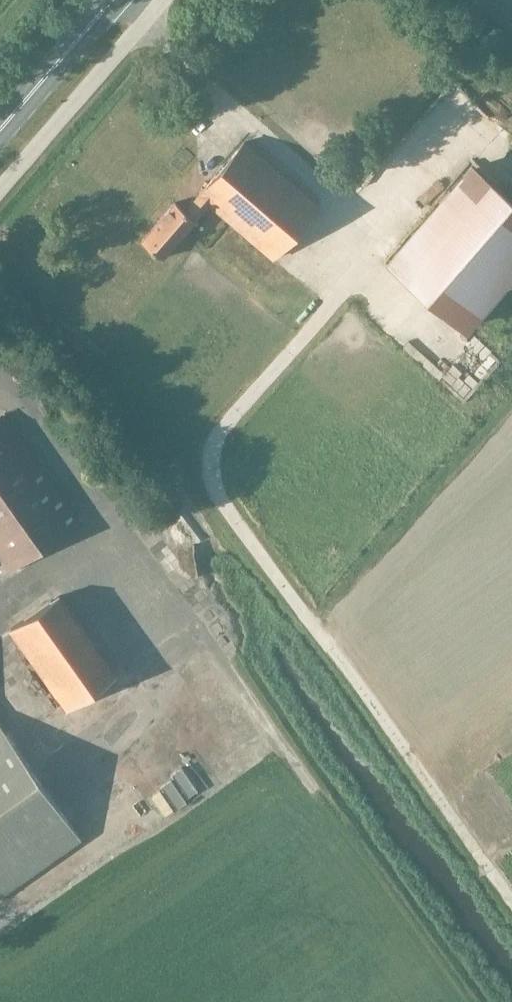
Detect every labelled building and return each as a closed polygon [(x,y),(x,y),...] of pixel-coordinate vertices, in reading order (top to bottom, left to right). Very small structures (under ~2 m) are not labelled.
[(274,259),(320,205),(243,138),(197,194),(198,195),(187,209),(176,200),(141,240),(163,259),(210,205),(274,259)] [(467,329),(511,278),(511,200),(472,165),(388,261),(467,329)] [(3,414),(0,416),(0,564),(5,572),(78,521),(3,414)] [(10,629),(66,710),(117,673),(60,593),(10,629)] [(82,838),(0,722),(0,896),(82,838)] [(49,775),(56,784),(71,774),(65,765),(49,775)] [(172,773),(188,795),(198,788),(182,766),(172,773)] [(187,801),(186,799),(171,778),(161,785),(178,808),(187,801)]
